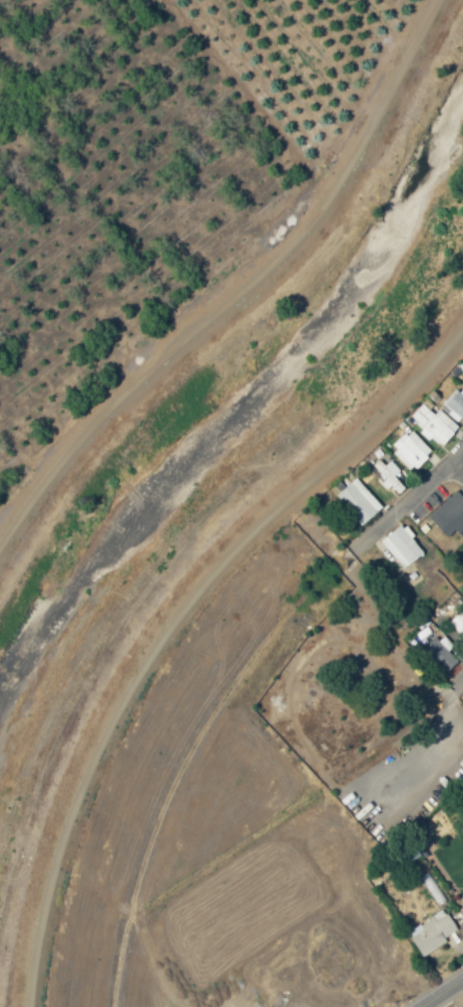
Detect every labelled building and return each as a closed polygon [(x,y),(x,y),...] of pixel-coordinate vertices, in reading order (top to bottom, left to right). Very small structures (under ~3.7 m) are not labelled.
[(462,423),(462,385),(462,384),(442,407),(461,424),(462,423)] [(434,415),(422,404),(409,418),(431,438),(432,436),(442,446),(459,428),(439,409),(434,415)] [(432,452),(411,429),(390,447),(412,471),(432,452)] [(405,488),(394,476),(400,470),(391,460),(385,465),(379,459),(373,465),(382,475),(379,477),(392,490),(395,487),(400,492),(405,488)] [(360,525),(382,509),(358,478),(337,494),(360,525)] [(462,522),(462,497),(457,490),(428,517),(447,537),(462,522)] [(380,542),(405,569),(425,551),(400,524),(380,542)] [(461,611),(449,622),(462,637),(462,613),(461,611)] [(420,647),(439,672),(458,656),(439,632),(420,647)] [(419,957),(444,942),(441,938),(454,930),(444,914),(433,920),(430,916),(403,933),(419,957)]
